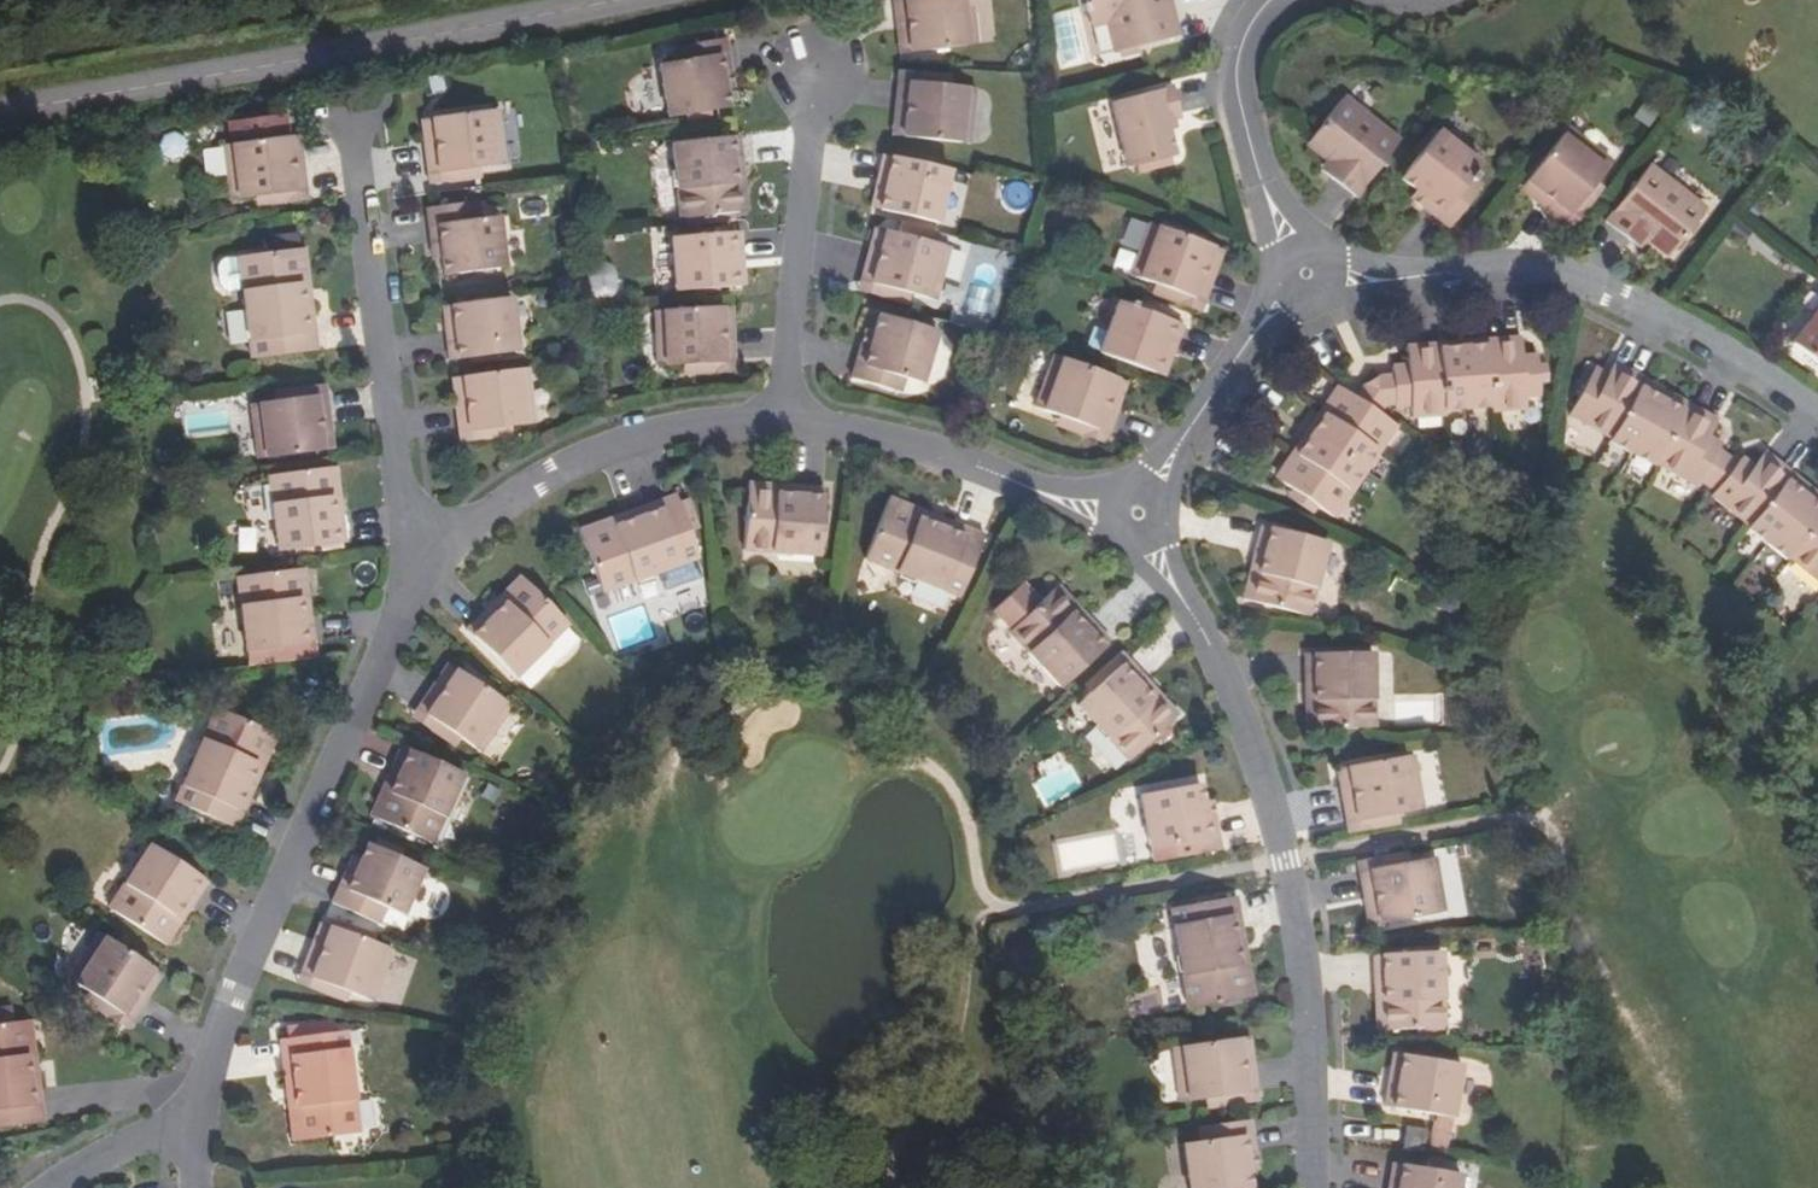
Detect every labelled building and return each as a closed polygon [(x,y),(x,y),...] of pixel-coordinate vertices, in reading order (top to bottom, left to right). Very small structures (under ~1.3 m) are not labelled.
[(897,30),(909,29),(912,52),(968,45),(964,16),(973,13),(971,0),(894,0),(897,30)] [(1160,7),(1158,0),(1081,0),(1085,20),(1105,15),(1114,52),(1177,37),(1169,5),(1160,7)] [(964,16),(968,45),(978,44),(973,13),(964,16)] [(909,29),(897,30),(900,54),(912,52),(909,29)] [(726,91),(724,77),(731,75),(725,39),(673,48),(676,62),(659,65),(669,119),(729,108),(726,91)] [(901,70),(900,81),(954,87),(955,76),(901,70)] [(724,77),(726,91),(734,89),(731,75),(724,77)] [(967,89),(954,87),(900,81),(896,111),(908,113),(905,136),(960,142),(964,113),(967,89)] [(1131,174),(1139,172),(1172,162),(1176,161),(1170,137),(1168,128),(1176,126),(1183,124),(1174,90),(1112,107),(1131,174)] [(1339,166),(1331,177),(1356,198),(1398,143),(1342,98),(1308,142),(1330,159),(1339,166)] [(1642,101),(1632,117),(1648,127),(1658,111),(1642,101)] [(501,140),(497,110),(487,112),(492,141),(501,140)] [(908,113),(896,111),(893,135),(905,136),(908,113)] [(492,141),(487,112),(432,119),(435,142),(424,144),(428,173),(481,167),(504,165),(501,140),(492,141)] [(960,142),(969,143),(972,113),(964,113),(960,142)] [(435,142),(432,119),(422,120),(424,144),(435,142)] [(1176,126),(1168,128),(1170,137),(1178,135),(1176,126)] [(1429,144),(1439,131),(1433,127),(1422,140),(1429,144)] [(1547,195),(1540,204),(1564,222),(1596,180),(1605,170),(1586,155),(1592,147),(1568,129),(1528,180),(1547,195)] [(1427,199),(1423,206),(1450,228),(1483,187),(1472,178),(1482,164),(1439,131),(1429,144),(1422,140),(1414,151),(1420,156),(1402,179),(1416,190),(1427,199)] [(287,137),(290,160),(301,159),(298,135),(287,137)] [(738,212),(734,167),(743,166),(739,136),(672,144),(680,219),(738,212)] [(228,198),(251,195),(305,188),(301,159),(290,160),(287,137),(232,144),(236,173),(225,175),(228,198)] [(225,175),(236,173),(232,144),(222,145),(225,175)] [(1586,155),(1605,170),(1611,162),(1592,147),(1586,155)] [(885,186),(879,210),(938,225),(951,170),(884,154),(876,184),(885,186)] [(1331,177),(1339,166),(1330,159),(1321,170),(1331,177)] [(1174,171),(1172,162),(1139,172),(1142,180),(1174,171)] [(738,212),(748,211),(743,166),(734,167),(738,212)] [(481,167),(428,173),(429,185),(482,178),(481,167)] [(1649,173),(1608,227),(1634,247),(1642,236),(1651,242),(1673,260),(1706,216),(1649,173)] [(1547,195),(1528,180),(1521,189),(1540,204),(1547,195)] [(1605,187),(1596,180),(1564,222),(1573,229),(1605,187)] [(885,186),(876,184),(870,207),(879,210),(885,186)] [(306,198),(305,188),(251,195),(252,206),(306,198)] [(1416,190),(1411,197),(1423,206),(1427,199),(1416,190)] [(479,202),(426,209),(431,245),(440,244),(442,259),(444,276),(505,268),(498,218),(481,220),(479,202)] [(1131,273),(1148,224),(1129,217),(1112,266),(1131,273)] [(1151,255),(1161,227),(1151,224),(1141,252),(1151,255)] [(1154,282),(1205,300),(1215,273),(1206,269),(1214,247),(1205,243),(1191,238),(1193,231),(1179,226),(1176,232),(1161,227),(1151,255),(1141,252),(1133,274),(1154,282)] [(879,254),(887,231),(874,228),(868,251),(879,254)] [(914,295),(935,301),(941,278),(932,276),(940,246),(887,231),(879,254),(868,251),(860,280),(914,295)] [(1191,238),(1205,243),(1207,236),(1193,231),(1191,238)] [(735,287),(734,263),(744,262),(740,233),(672,239),(677,293),(735,287)] [(1642,236),(1634,247),(1643,253),(1651,242),(1642,236)] [(440,244),(431,245),(433,260),(442,259),(440,244)] [(932,276),(941,278),(949,248),(940,246),(932,276)] [(1206,269),(1215,273),(1223,250),(1214,247),(1206,269)] [(295,251),(303,319),(314,317),(305,249),(295,251)] [(314,317),(303,319),(295,251),(238,258),(243,291),(251,359),(318,350),(314,317)] [(243,291),(238,258),(226,259),(221,261),(217,266),(217,272),(218,283),(220,288),(225,292),(231,293),(243,291)] [(734,263),(735,287),(746,286),(744,262),(734,263)] [(914,295),(860,280),(858,291),(910,306),(914,295)] [(1201,311),(1205,300),(1154,282),(1151,292),(1201,311)] [(455,331),(446,333),(450,362),(519,353),(511,299),(452,307),(455,331)] [(1156,372),(1165,350),(1174,352),(1184,327),(1119,302),(1100,351),(1156,372)] [(455,331),(452,307),(442,308),(446,333),(455,331)] [(679,364),(734,362),(733,332),(722,332),(720,308),(664,311),(665,339),(656,340),(657,365),(679,364)] [(722,332),(733,332),(732,308),(720,308),(722,332)] [(665,339),(664,311),(654,311),(656,340),(665,339)] [(869,345),(862,343),(851,378),(900,393),(905,379),(920,384),(936,332),(880,314),(874,330),(869,345)] [(1796,351),(1817,369),(1817,322),(1796,351)] [(862,343),(869,345),(874,330),(866,328),(862,343)] [(1393,377),(1395,405),(1395,407),(1411,406),(1412,418),(1444,416),(1444,410),(1490,407),(1490,413),(1525,410),(1524,398),(1538,397),(1538,385),(1537,367),(1537,357),(1521,358),(1520,339),(1485,341),(1486,348),(1440,350),(1439,344),(1406,347),(1407,366),(1392,368),(1393,377)] [(1486,348),(1485,341),(1439,344),(1440,350),(1486,348)] [(1165,350),(1156,372),(1165,375),(1174,352),(1165,350)] [(1054,387),(1064,360),(1055,357),(1045,384),(1054,387)] [(1058,415),(1108,434),(1119,405),(1109,402),(1117,379),(1064,360),(1054,387),(1045,384),(1037,407),(1058,415)] [(734,372),(734,362),(679,364),(680,374),(734,372)] [(1698,487),(1712,463),(1720,449),(1723,444),(1711,436),(1719,421),(1689,403),(1684,411),(1643,387),(1648,379),(1617,362),(1607,378),(1593,370),(1569,413),(1610,437),(1608,441),(1655,468),(1658,464),(1698,487)] [(1547,366),(1537,367),(1538,385),(1548,385),(1547,366)] [(522,400),(531,399),(527,369),(517,370),(522,400)] [(511,425),(535,422),(531,399),(522,400),(517,370),(463,377),(466,401),(455,403),(458,432),(511,425)] [(466,401),(463,377),(451,379),(455,403),(466,401)] [(1362,391),(1356,399),(1378,414),(1385,405),(1395,405),(1393,377),(1379,378),(1370,384),(1362,391)] [(1109,402),(1119,405),(1127,383),(1117,379),(1109,402)] [(1684,411),(1689,403),(1648,379),(1643,387),(1684,411)] [(271,392),(273,402),(326,395),(324,385),(271,392)] [(1294,490),(1319,508),(1337,519),(1355,493),(1350,489),(1375,452),(1381,455),(1399,428),(1378,414),(1356,399),(1337,387),(1319,413),(1324,416),(1299,454),(1293,452),(1276,478),(1294,490)] [(266,458),(322,450),(319,426),(330,424),(326,395),(273,402),(251,405),(253,429),(263,428),(266,458)] [(1444,410),(1444,416),(1490,413),(1490,407),(1444,410)] [(1324,416),(1319,413),(1293,452),(1299,454),(1324,416)] [(1105,443),(1108,434),(1058,415),(1054,425),(1105,443)] [(330,424),(319,426),(322,450),(334,449),(330,424)] [(511,425),(458,432),(460,443),(513,437),(511,425)] [(263,428),(253,429),(257,459),(266,458),(263,428)] [(1712,463),(1728,475),(1739,463),(1720,449),(1712,463)] [(1739,463),(1728,475),(1713,493),(1751,525),(1748,528),(1787,561),(1790,558),(1817,580),(1817,507),(1788,482),(1794,475),(1765,451),(1754,465),(1743,457),(1739,463)] [(1350,489),(1355,493),(1381,455),(1375,452),(1350,489)] [(327,469),(333,514),(342,513),(335,468),(327,469)] [(342,513),(333,514),(327,469),(268,477),(278,552),(346,543),(342,513)] [(1794,475),(1788,482),(1817,507),(1817,495),(1794,475)] [(793,496),(793,486),(749,483),(748,493),(793,496)] [(793,496),(748,493),(744,551),(819,556),(824,488),(793,486),(793,496)] [(1314,515),(1319,508),(1294,490),(1289,498),(1314,515)] [(583,539),(602,593),(698,559),(677,495),(645,507),(648,516),(583,539)] [(950,532),(953,523),(889,498),(885,507),(950,532)] [(648,516),(645,507),(580,530),(583,539),(648,516)] [(950,532),(885,507),(865,560),(959,598),(984,536),(953,523),(950,532)] [(1264,559),(1252,602),(1308,616),(1327,543),(1262,526),(1254,556),(1264,559)] [(1264,559),(1254,556),(1243,600),(1252,602),(1264,559)] [(295,571),(301,615),(310,614),(304,570),(295,571)] [(310,614),(301,615),(295,571),(237,578),(247,652),(314,644),(310,614)] [(527,583),(520,577),(488,609),(495,615),(527,583)] [(527,583),(495,615),(488,609),(467,631),(514,679),(568,625),(527,583)] [(1089,621),(1082,627),(1050,594),(1038,606),(1020,587),(993,612),(1011,631),(1009,633),(1060,689),(1110,642),(1089,621)] [(1082,627),(1089,621),(1057,587),(1050,594),(1082,627)] [(1316,684),(1316,730),(1374,729),(1374,653),(1306,654),(1306,684),(1316,684)] [(1171,722),(1140,689),(1147,682),(1126,660),(1076,706),(1128,762),(1171,722)] [(446,690),(458,671),(448,665),(436,684),(446,690)] [(463,740),(483,753),(497,732),(489,726),(504,702),(458,671),(446,690),(436,684),(419,710),(463,740)] [(1140,689),(1171,722),(1179,716),(1147,682),(1140,689)] [(1316,684),(1306,684),(1306,730),(1316,730),(1316,684)] [(489,726),(497,732),(513,708),(504,702),(489,726)] [(250,798),(241,794),(268,731),(216,708),(175,802),(236,829),(250,798)] [(463,740),(419,710),(413,719),(457,749),(463,740)] [(277,735),(268,731),(241,794),(250,798),(277,735)] [(397,780),(378,820),(432,844),(464,776),(401,747),(389,775),(397,780)] [(1048,805),(1083,787),(1063,750),(1028,768),(1048,805)] [(1415,756),(1423,808),(1442,805),(1434,753),(1415,756)] [(1408,787),(1418,786),(1412,756),(1402,758),(1408,787)] [(1408,787),(1402,758),(1349,768),(1354,791),(1341,794),(1347,824),(1401,813),(1423,809),(1418,786),(1408,787)] [(1354,791),(1349,768),(1337,770),(1341,794),(1354,791)] [(397,780),(389,775),(370,817),(378,820),(397,780)] [(1214,816),(1206,817),(1203,803),(1200,785),(1140,796),(1150,849),(1166,846),(1169,860),(1220,850),(1214,816)] [(1203,803),(1206,817),(1214,816),(1212,801),(1203,803)] [(1401,813),(1347,824),(1348,834),(1403,824),(1401,813)] [(378,840),(375,848),(399,858),(402,850),(378,840)] [(182,903),(191,908),(208,882),(150,845),(109,909),(157,941),(182,903)] [(403,916),(424,869),(399,858),(375,848),(368,845),(360,861),(354,874),(346,871),(332,904),(380,925),(387,909),(403,916)] [(1413,862),(1410,853),(1358,863),(1360,872),(1413,862)] [(346,871),(354,874),(360,861),(352,858),(346,871)] [(1435,858),(1413,862),(1360,872),(1366,902),(1376,900),(1381,924),(1435,914),(1430,884),(1440,882),(1435,858)] [(1430,884),(1435,914),(1445,912),(1440,882),(1430,884)] [(1245,999),(1233,931),(1241,930),(1236,897),(1171,908),(1188,1009),(1245,999)] [(1376,900),(1366,902),(1370,926),(1381,924),(1376,900)] [(157,941),(166,946),(191,908),(182,903),(157,941)] [(323,949),(332,927),(321,923),(313,945),(323,949)] [(352,994),(373,1002),(382,979),(372,975),(383,947),(332,927),(323,949),(313,945),(301,974),(352,994)] [(1245,999),(1254,998),(1241,930),(1233,931),(1245,999)] [(90,962),(105,938),(97,933),(81,958),(90,962)] [(81,958),(68,978),(86,990),(132,1020),(149,994),(140,988),(152,970),(105,938),(90,962),(81,958)] [(372,975),(382,979),(392,951),(383,947),(372,975)] [(1383,986),(1386,1031),(1444,1028),(1440,953),(1372,956),(1374,986),(1383,986)] [(140,988),(149,994),(161,976),(152,970),(140,988)] [(352,994),(301,974),(298,983),(348,1003),(352,994)] [(1383,986),(1374,986),(1377,1031),(1386,1031),(1383,986)] [(126,1028),(132,1020),(86,990),(80,998),(126,1028)] [(29,1090),(39,1089),(31,1020),(21,1021),(29,1090)] [(43,1122),(39,1089),(29,1090),(21,1021),(0,1024),(0,1127),(43,1122)] [(293,1072),(303,1140),(359,1133),(346,1031),(280,1040),(284,1073),(293,1072)] [(1252,1061),(1249,1037),(1237,1039),(1241,1062),(1252,1061)] [(1186,1077),(1189,1100),(1203,1098),(1256,1091),(1252,1061),(1241,1062),(1237,1039),(1182,1046),(1186,1077)] [(1186,1077),(1182,1046),(1172,1047),(1176,1078),(1186,1077)] [(1397,1079),(1402,1055),(1393,1054),(1389,1078),(1397,1079)] [(1397,1079),(1389,1078),(1384,1107),(1453,1119),(1461,1065),(1402,1055),(1397,1079)] [(293,1072),(284,1073),(293,1141),(303,1140),(293,1072)] [(1257,1101),(1256,1091),(1203,1098),(1204,1109),(1257,1101)] [(1247,1157),(1255,1156),(1251,1120),(1198,1128),(1200,1142),(1183,1145),(1189,1187),(1250,1187),(1249,1172),(1247,1157)] [(1427,1131),(1407,1128),(1403,1149),(1423,1152),(1427,1131)] [(1249,1172),(1257,1170),(1255,1156),(1247,1157),(1249,1172)] [(1461,1175),(1393,1163),(1389,1187),(1458,1187),(1461,1175)]
